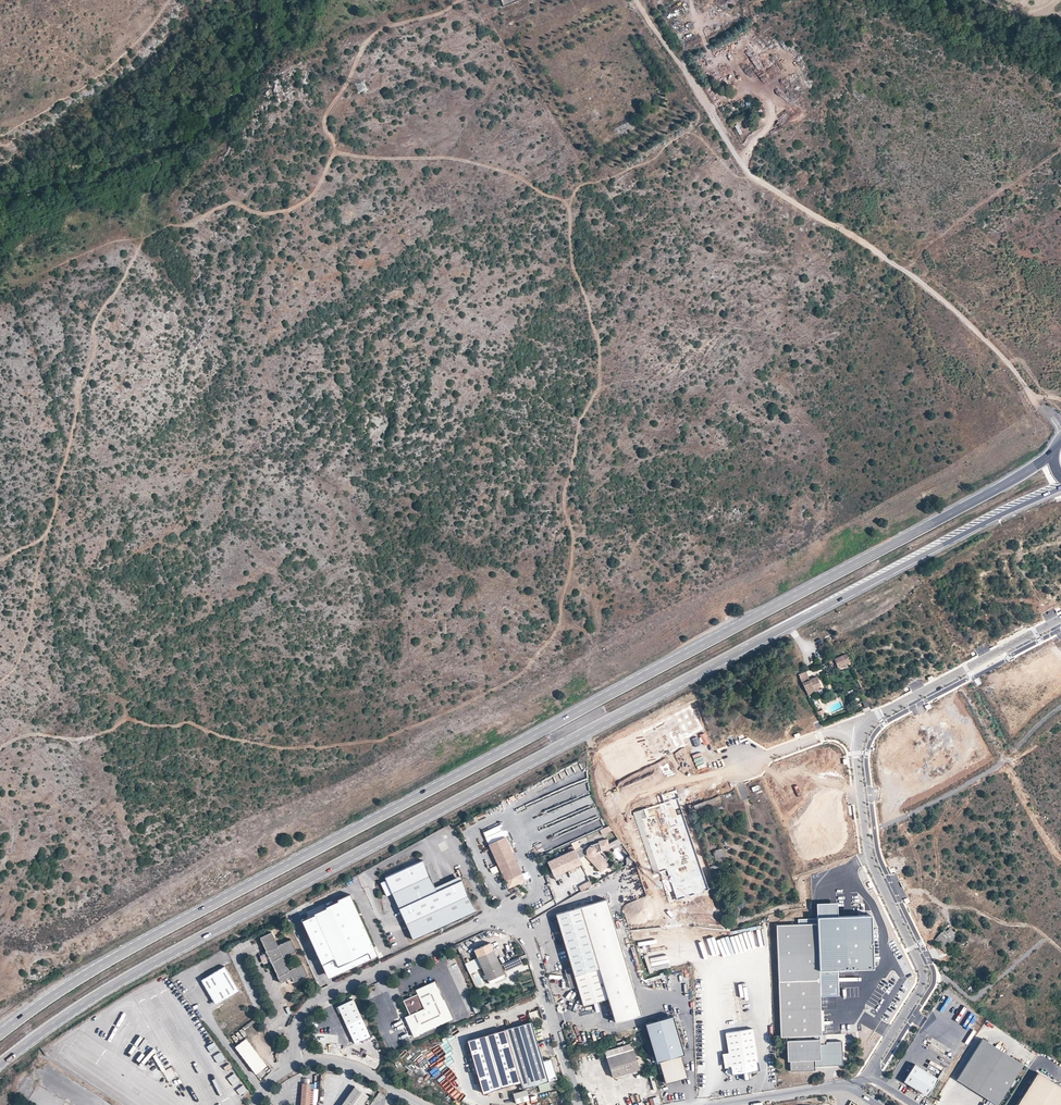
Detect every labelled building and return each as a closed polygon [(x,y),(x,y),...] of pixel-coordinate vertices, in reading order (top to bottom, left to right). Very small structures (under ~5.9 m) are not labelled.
[(742,138),(746,136),(739,124),(735,126),(742,138)] [(1056,581),(1060,587),(1050,592),(1055,601),(1060,598),(1060,551),(1056,552),(1060,573),(1058,575),(1060,579),(1056,581)] [(1054,583),(1046,567),(1039,571),(1046,586),(1054,583)] [(834,659),(835,663),(838,667),(849,662),(846,654),(834,659)] [(808,676),(823,670),(821,665),(806,672),(808,676)] [(808,694),(819,689),(822,687),(818,679),(811,682),(807,673),(799,677),(808,694)] [(821,693),(819,689),(808,694),(810,698),(821,693)] [(694,740),(704,734),(690,708),(645,731),(646,734),(639,738),(652,761),(694,740)] [(650,764),(635,736),(596,756),(601,766),(607,763),(616,781),(650,764)] [(765,782),(790,857),(838,841),(810,756),(776,767),(780,777),(765,782)] [(589,833),(603,828),(595,807),(586,780),(556,791),(558,791),(557,796),(550,798),(552,801),(558,802),(558,804),(560,810),(559,815),(563,815),(567,814),(570,823),(580,825),(582,832),(589,833)] [(712,890),(679,798),(657,806),(641,812),(665,881),(670,881),(677,903),(712,890)] [(600,829),(601,835),(612,832),(610,827),(600,829)] [(504,835),(488,842),(508,887),(524,879),(504,835)] [(589,858),(602,871),(609,863),(606,860),(608,858),(601,849),(610,847),(607,837),(598,840),(599,842),(592,844),(585,850),(591,856),(589,858)] [(717,865),(728,861),(723,848),(713,852),(717,865)] [(547,861),(554,876),(560,873),(581,863),(574,849),(547,861)] [(544,855),(538,858),(541,864),(547,861),(544,855)] [(435,889),(434,886),(421,859),(383,877),(412,939),(475,910),(460,878),(436,890),(435,889)] [(497,866),(489,869),(492,878),(501,875),(497,866)] [(458,876),(434,886),(435,889),(436,890),(460,878),(459,875),(458,876)] [(578,886),(581,890),(591,884),(588,880),(578,886)] [(350,896),(344,899),(347,905),(353,902),(350,896)] [(312,936),(314,947),(318,947),(320,954),(322,966),(329,965),(334,977),(378,957),(353,902),(347,905),(344,899),(338,902),(339,903),(325,909),(326,910),(313,916),(314,917),(303,923),(305,929),(310,928),(312,936)] [(577,986),(583,1005),(606,999),(613,1023),(639,1015),(605,900),(556,914),(572,968),(565,970),(570,988),(577,986)] [(818,905),(819,927),(822,997),(839,996),(838,970),(872,969),(870,915),(838,917),(838,904),(818,905)] [(779,928),(783,1038),(824,1037),(822,997),(819,927),(779,928)] [(314,947),(312,936),(310,928),(305,929),(309,936),(314,947)] [(941,933),(950,941),(955,937),(952,934),(954,931),(950,928),(947,930),(946,930),(945,931),(944,930),(941,933)] [(707,943),(710,959),(760,949),(756,931),(718,938),(718,941),(707,943)] [(950,941),(941,933),(936,939),(939,943),(938,944),(945,950),(949,947),(947,945),(950,941)] [(266,953),(271,965),(280,984),(292,978),(295,983),(307,977),(302,966),(289,971),(284,960),(297,954),(291,941),(278,947),(272,935),(260,940),(266,953)] [(701,946),(698,935),(690,937),(694,948),(701,946)] [(490,942),(475,948),(478,956),(493,949),(490,942)] [(318,955),(322,966),(320,954),(318,947),(314,947),(318,955)] [(494,977),(504,972),(493,949),(478,956),(490,982),(496,980),(494,977)] [(264,968),(271,965),(266,953),(258,956),(264,968)] [(478,956),(465,962),(470,974),(483,967),(478,956)] [(523,963),(520,956),(504,964),(507,970),(523,963)] [(946,972),(949,969),(943,963),(940,966),(946,972)] [(329,980),(334,977),(329,965),(322,966),(329,980)] [(215,997),(218,1003),(239,991),(225,967),(201,981),(211,999),(215,997)] [(506,972),(504,972),(494,977),(496,980),(508,975),(506,972)] [(408,1002),(405,1003),(410,1014),(404,1016),(412,1035),(452,1018),(443,998),(442,999),(434,981),(415,989),(417,993),(406,998),(408,1002)] [(961,985),(971,993),(978,988),(973,984),(970,987),(965,981),(961,985)] [(463,983),(457,986),(463,1000),(469,998),(463,983)] [(739,987),(740,1008),(748,1007),(747,987),(739,987)] [(369,1035),(364,1023),(352,999),(337,1006),(348,1030),(354,1042),(369,1035)] [(475,1012),(485,1007),(483,1001),(473,1006),(475,1012)] [(960,1004),(953,1018),(959,1022),(967,1007),(960,1004)] [(967,1028),(974,1014),(970,1012),(963,1027),(967,1028)] [(685,1056),(673,1016),(646,1024),(658,1064),(660,1063),(666,1083),(687,1077),(681,1057),(685,1056)] [(532,1021),(468,1040),(485,1092),(523,1081),(525,1088),(541,1083),(543,1091),(554,1088),(552,1080),(558,1078),(552,1058),(544,1060),(532,1021)] [(731,1068),(732,1074),(742,1073),(748,1072),(759,1070),(752,1028),(725,1032),(729,1053),(723,1054),(725,1069),(731,1068)] [(820,1040),(787,1041),(788,1062),(790,1062),(791,1072),(815,1071),(815,1066),(842,1065),(841,1042),(827,1042),(827,1044),(820,1044),(820,1040)] [(982,1098),(987,1102),(993,1104),(997,1104),(1022,1066),(981,1040),(955,1081),(982,1098)] [(235,1049),(256,1076),(267,1067),(246,1041),(235,1049)] [(612,1076),(637,1069),(632,1050),(606,1057),(612,1076)] [(214,1056),(219,1064),(226,1059),(221,1051),(214,1056)] [(423,1067),(430,1062),(426,1057),(419,1062),(423,1067)] [(230,1063),(224,1067),(227,1071),(233,1067),(230,1063)] [(914,1064),(903,1081),(927,1095),(938,1078),(914,1064)] [(173,1068),(164,1071),(166,1080),(176,1078),(173,1068)] [(235,1073),(228,1078),(235,1087),(242,1082),(235,1073)] [(1019,1104),(1060,1104),(1060,1088),(1039,1073),(1019,1104)] [(241,1095),(248,1090),(244,1084),(237,1090),(241,1095)] [(301,1104),(310,1104),(310,1099),(317,1100),(318,1086),(302,1085),(301,1104)] [(368,1095),(355,1086),(341,1104),(361,1104),(368,1095)] [(527,1091),(513,1094),(516,1104),(529,1102),(527,1091)] [(547,1092),(534,1096),(536,1104),(541,1104),(550,1102),(547,1092)] [(553,1104),(562,1104),(559,1096),(551,1098),(553,1104)]
